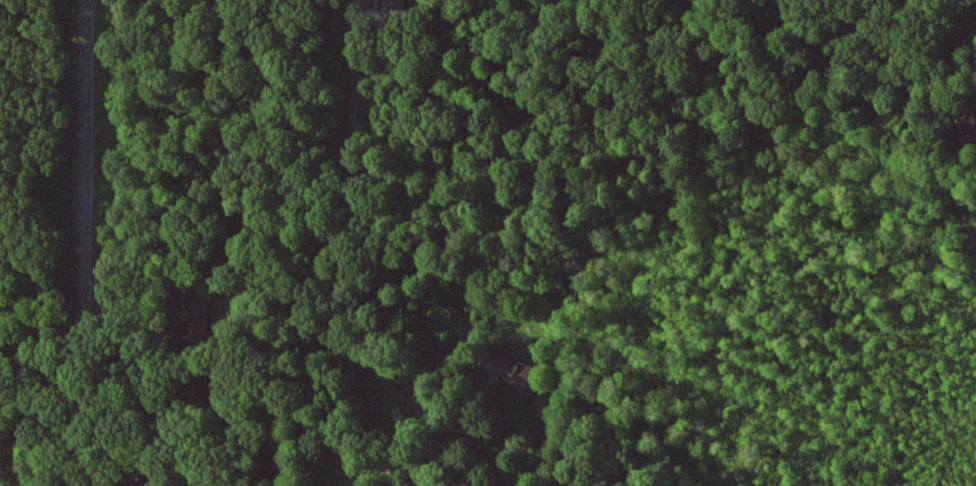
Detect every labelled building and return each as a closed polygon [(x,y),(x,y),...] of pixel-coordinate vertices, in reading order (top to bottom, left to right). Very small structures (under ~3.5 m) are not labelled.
[(516,355),(503,348),(495,364),(503,368),(498,379),(526,393),(535,374),(512,362),(516,355)]
